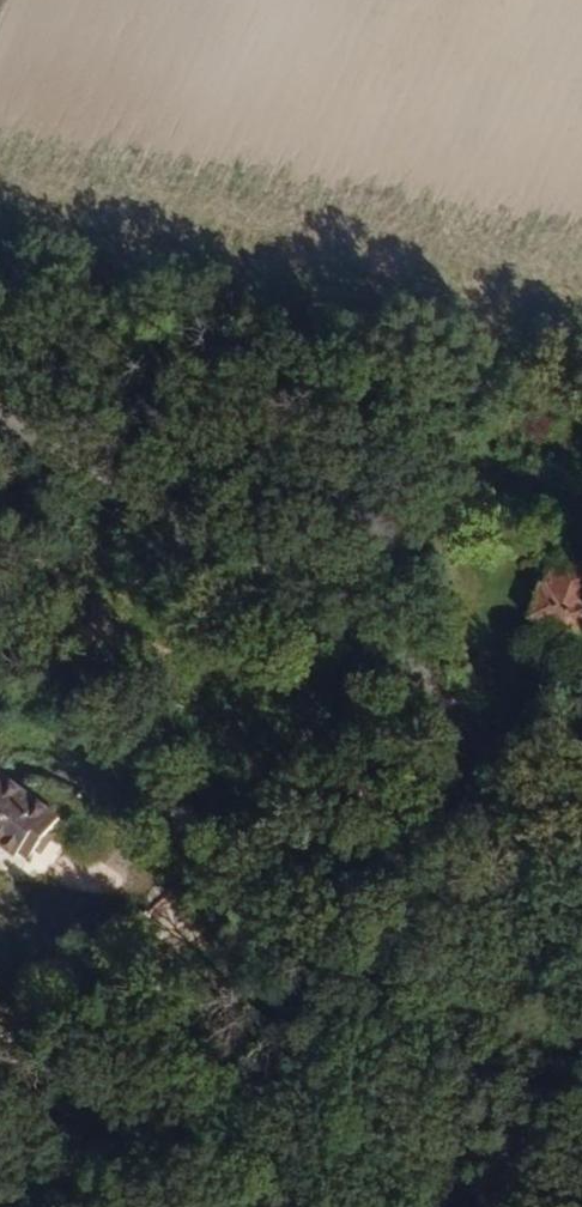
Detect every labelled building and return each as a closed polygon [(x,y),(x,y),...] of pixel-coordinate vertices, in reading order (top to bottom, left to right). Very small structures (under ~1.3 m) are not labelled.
[(557,549),(546,584),(539,582),(529,613),(581,631),(581,557),(557,549)] [(0,774),(0,841),(18,855),(21,850),(32,858),(61,821),(0,774)]
